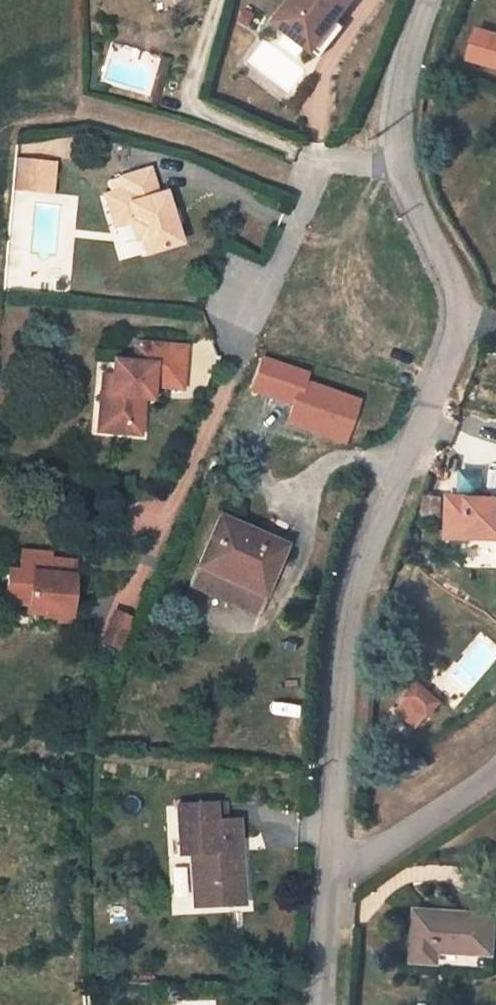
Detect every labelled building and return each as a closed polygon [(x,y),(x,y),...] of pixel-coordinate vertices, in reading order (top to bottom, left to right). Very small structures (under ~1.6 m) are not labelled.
[(273,18),(311,48),(335,17),(349,0),(287,0),(273,18)] [(335,17),(311,48),(320,54),(343,24),(335,17)] [(477,26),(469,58),(495,65),(495,30),(477,26)] [(14,161),(11,191),(31,193),(34,163),(14,161)] [(34,163),(31,193),(50,195),(53,165),(34,163)] [(178,241),(163,191),(154,194),(146,168),(118,177),(122,187),(103,192),(108,209),(121,205),(126,225),(131,239),(138,237),(142,253),(177,241),(178,241)] [(108,209),(114,229),(126,225),(121,205),(108,209)] [(110,375),(108,394),(104,394),(101,431),(125,432),(126,419),(137,419),(138,419),(139,398),(146,398),(148,383),(178,386),(181,346),(133,342),(131,362),(111,360),(110,375)] [(304,374),(261,360),(251,387),(295,401),(302,382),(304,374)] [(108,394),(110,375),(99,375),(95,431),(101,431),(104,394),(108,394)] [(357,401),(302,382),(295,401),(288,422),(344,441),(357,401)] [(137,433),(138,419),(137,419),(126,419),(125,432),(136,433),(137,433)] [(469,489),(449,487),(448,493),(468,495),(469,489)] [(469,489),(468,495),(448,493),(445,528),(495,533),(495,492),(469,489)] [(282,544),(219,516),(197,564),(261,592),(282,544)] [(26,614),(44,615),(44,622),(72,624),(77,571),(76,571),(50,569),(51,554),(22,552),(20,572),(7,571),(3,603),(27,605),(26,614)] [(197,564),(188,585),(252,613),(261,592),(197,564)] [(99,641),(120,649),(133,616),(112,608),(99,641)] [(425,692),(404,671),(392,684),(412,704),(425,692)] [(404,782),(398,771),(389,777),(395,788),(404,782)] [(224,803),(177,804),(179,852),(189,851),(200,852),(201,852),(202,884),(203,904),(240,903),(240,883),(239,848),(230,848),(230,837),(238,836),(238,819),(224,819),(224,803)] [(239,848),(238,836),(230,837),(230,848),(239,848)] [(189,851),(190,885),(191,905),(203,904),(202,884),(201,852),(200,852),(189,851)] [(492,949),(495,915),(416,910),(411,959),(437,961),(439,946),(492,949)]
